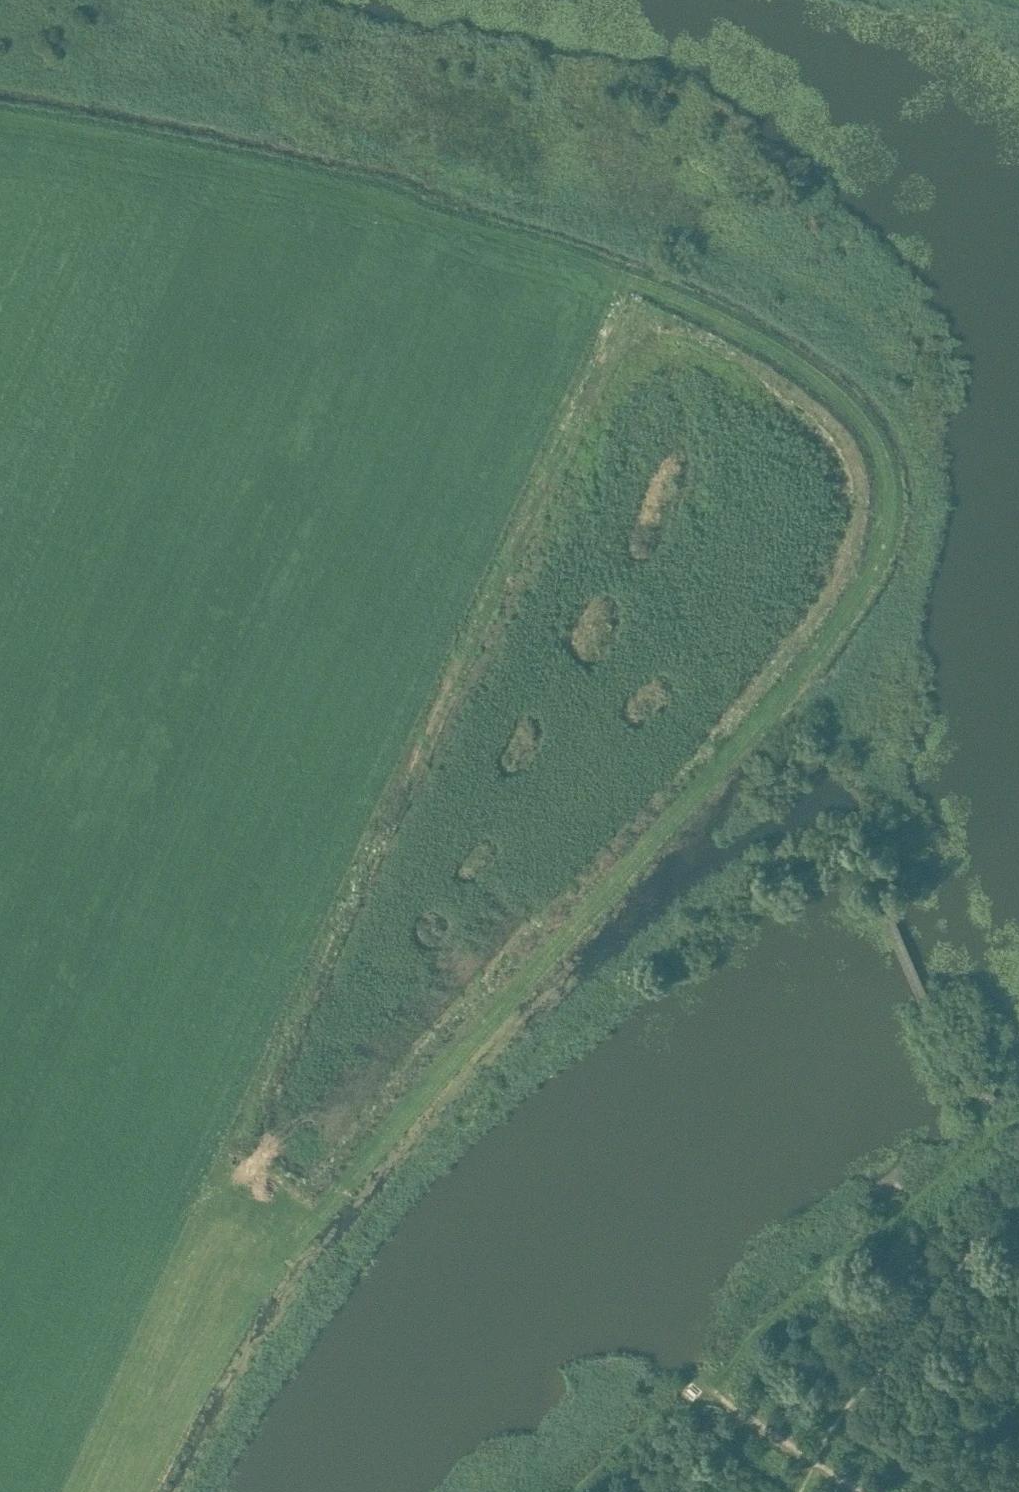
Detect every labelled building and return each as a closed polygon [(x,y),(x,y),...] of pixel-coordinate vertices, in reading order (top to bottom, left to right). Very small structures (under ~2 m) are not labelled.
[(987,1087),(978,1095),(985,1104),(996,1095),(990,1088),(989,1086),(987,1087)]
